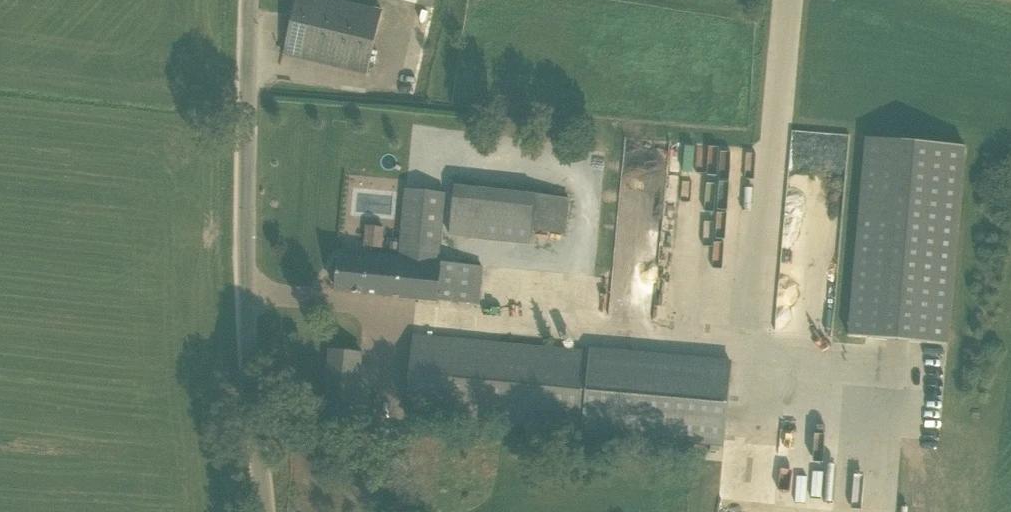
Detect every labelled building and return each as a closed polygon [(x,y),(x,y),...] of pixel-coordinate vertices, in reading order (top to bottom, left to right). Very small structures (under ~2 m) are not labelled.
[(383,11),(337,0),(297,0),(284,54),(368,74),(383,11)] [(866,140),(849,338),(949,347),(966,149),(866,140)] [(731,175),(731,150),(698,150),(698,175),(731,175)] [(571,198),(455,184),(450,235),(530,244),(532,230),(567,234),(571,198)] [(369,255),(368,260),(369,260),(366,293),(479,304),(482,266),(439,262),(446,194),(407,190),(400,258),(369,255)] [(366,246),(381,248),(384,228),(368,226),(366,246)] [(336,290),(366,293),(369,260),(368,260),(340,257),(336,290)] [(592,348),(592,352),(413,335),(406,414),(584,430),(584,434),(722,448),(730,361),(592,348)] [(323,399),(322,401),(326,401),(324,418),(343,420),(349,421),(351,403),(357,404),(362,353),(331,350),(328,376),(330,376),(330,378),(329,385),(327,385),(326,400),(323,399)] [(886,478),(882,506),(894,508),(897,479),(886,478)]
